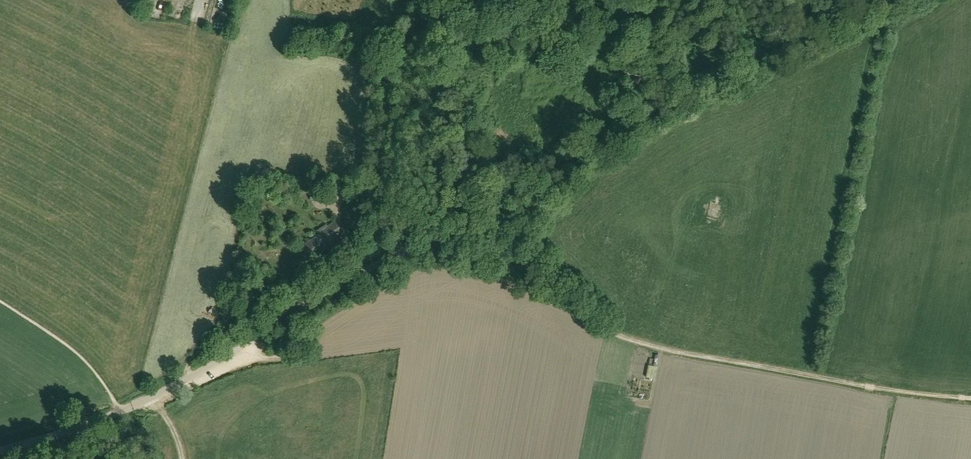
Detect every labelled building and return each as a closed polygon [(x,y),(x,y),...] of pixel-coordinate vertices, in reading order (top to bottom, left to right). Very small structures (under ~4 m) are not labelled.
[(194,13),(201,15),(205,0),(198,0),(194,13)] [(216,19),(221,20),(221,25),(225,26),(230,0),(220,0),(216,19)] [(172,13),(181,15),(183,4),(175,2),(172,13)] [(328,226),(329,229),(301,247),(310,260),(338,241),(336,237),(342,233),(335,222),(328,226)] [(288,333),(291,344),(299,342),(297,333),(292,335),(291,332),(288,333)]
